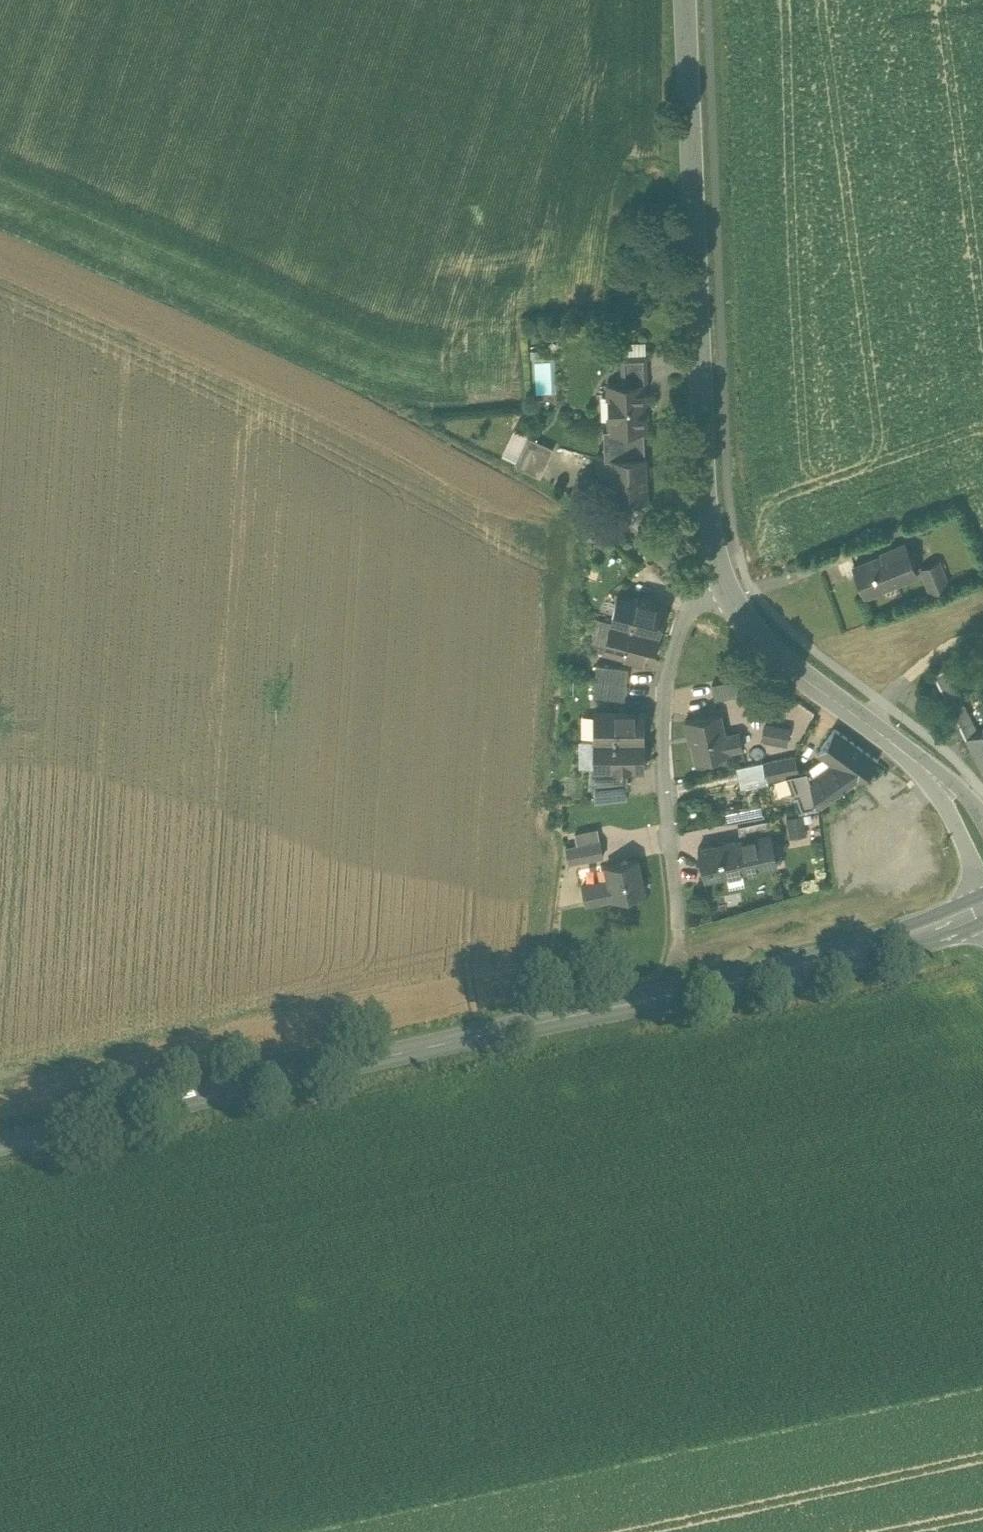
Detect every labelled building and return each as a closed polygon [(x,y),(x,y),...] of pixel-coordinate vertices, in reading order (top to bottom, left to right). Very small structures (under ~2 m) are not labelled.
[(625,340),(626,355),(647,354),(646,339),(625,340)] [(626,355),(623,355),(624,383),(643,382),(643,383),(648,383),(647,354),(626,355)] [(536,360),(537,392),(553,391),(552,360),(536,360)] [(624,383),(610,383),(612,427),(644,426),(645,426),(643,383),(643,382),(624,383)] [(612,427),(604,427),(605,458),(612,457),(614,499),(647,497),(644,426),(612,427)] [(554,447),(529,435),(515,464),(541,476),(554,447)] [(889,551),(854,565),(865,594),(884,587),(883,585),(918,571),(906,541),(888,548),(889,551)] [(939,559),(922,565),(933,594),(950,587),(939,559)] [(666,605),(619,593),(612,620),(659,632),(666,605)] [(659,632),(612,620),(605,646),(652,658),(659,632)] [(629,666),(598,662),(596,678),(628,682),(629,666)] [(978,729),(946,664),(934,670),(982,768),(982,726),(978,729)] [(717,698),(742,692),(738,676),(714,682),(717,698)] [(628,682),(596,678),(594,694),(626,698),(628,682)] [(644,711),(596,711),(596,738),(644,738),(644,711)] [(720,712),(687,719),(690,735),(692,734),(697,759),(728,752),(728,750),(725,734),(720,712)] [(792,727),(768,722),(764,738),(788,744),(792,727)] [(832,767),(812,782),(820,805),(867,772),(877,758),(836,727),(818,751),(826,756),(835,763),(832,767)] [(740,731),(725,734),(728,750),(743,746),(740,731)] [(581,765),(590,765),(596,765),(596,738),(581,738),(581,765)] [(644,738),(596,738),(596,765),(628,765),(644,765),(644,738)] [(796,754),(764,761),(768,778),(799,772),(796,754)] [(835,763),(826,756),(809,771),(789,776),(795,811),(820,805),(812,782),(832,767),(835,763)] [(768,778),(764,761),(738,766),(738,774),(718,778),(721,793),(769,784),(768,778)] [(589,786),(595,786),(594,784),(626,781),(626,782),(629,782),(628,765),(596,765),(590,765),(589,786)] [(626,781),(594,784),(595,786),(596,800),(628,797),(626,782),(626,781)] [(730,824),(767,817),(765,804),(727,812),(730,824)] [(787,818),(791,837),(807,834),(803,814),(787,818)] [(768,818),(739,824),(742,838),(742,839),(771,833),(768,818)] [(575,831),(578,844),(601,839),(599,827),(575,831)] [(742,838),(699,847),(705,878),(729,873),(745,870),(766,865),(763,850),(774,848),(771,833),(742,839),(742,838)] [(604,854),(601,839),(578,844),(567,846),(569,861),(604,854)] [(763,850),(766,865),(777,863),(774,848),(763,850)] [(638,857),(606,864),(610,879),(583,884),(586,903),(645,891),(638,857)] [(745,870),(729,873),(732,887),(747,884),(745,870)]
